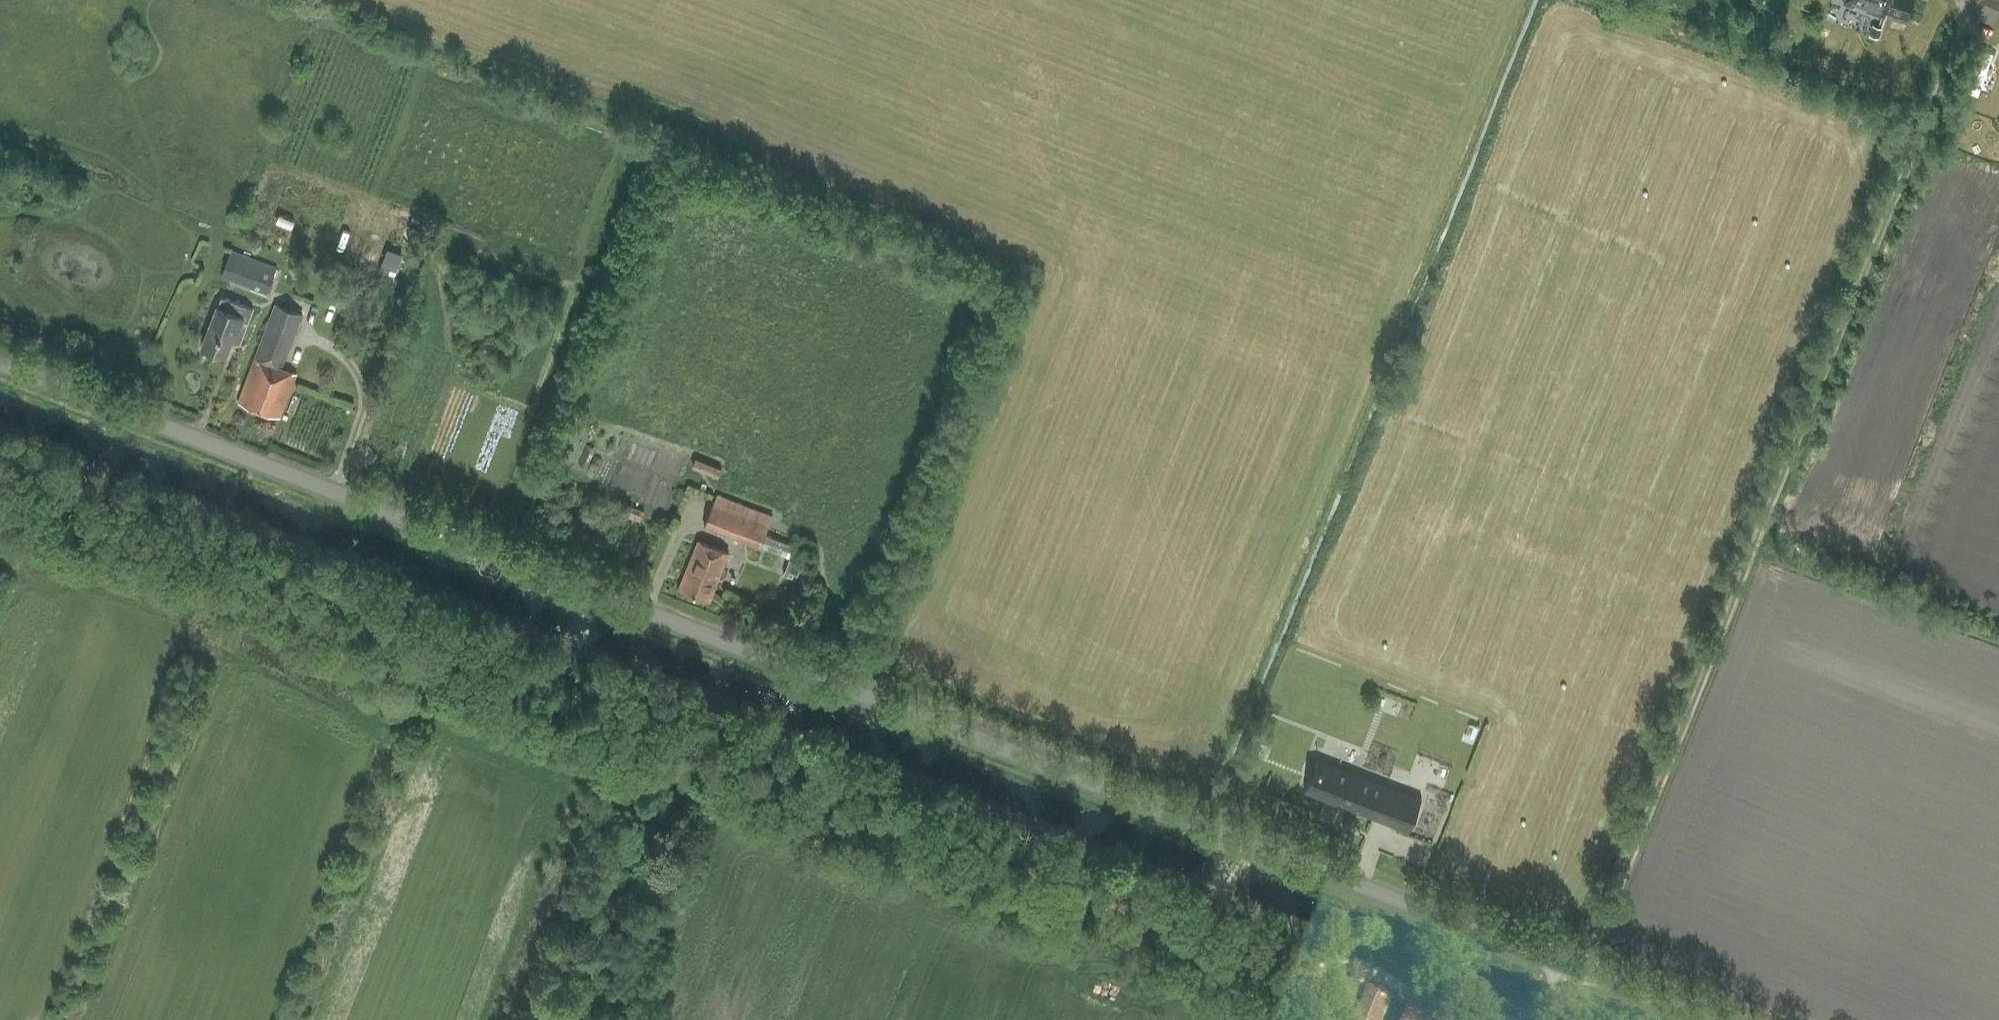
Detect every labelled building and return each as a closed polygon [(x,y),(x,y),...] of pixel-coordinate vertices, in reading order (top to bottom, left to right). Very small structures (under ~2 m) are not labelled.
[(1885,17),(1886,12),(1906,19),(1913,0),(1846,0),(1845,3),(1885,17)] [(1970,87),(1985,92),(1998,51),(1998,49),(1985,44),(1970,87)] [(268,292),(277,267),(231,250),(222,275),(268,292)] [(239,344),(250,318),(253,308),(222,296),(202,347),(226,357),(232,341),(239,344)] [(281,417),(297,373),(283,368),(303,313),(276,303),(240,401),(281,417)] [(596,449),(587,445),(579,465),(587,469),(596,449)] [(722,468),(696,457),(692,467),(718,477),(722,468)] [(760,547),(770,522),(715,502),(705,526),(760,547)] [(644,512),(627,506),(623,516),(640,523),(644,512)] [(768,548),(797,553),(801,534),(771,529),(768,548)] [(711,600),(730,553),(699,541),(680,588),(711,600)] [(794,557),(789,572),(802,576),(807,561),(794,557)] [(1309,780),(1305,791),(1340,805),(1342,801),(1376,814),(1387,785),(1360,775),(1359,779),(1319,764),(1312,781),(1309,780)] [(1400,806),(1393,826),(1409,832),(1416,813),(1400,806)] [(1351,1017),(1361,991),(1335,981),(1325,1007),(1351,1017)] [(1392,1002),(1368,992),(1357,1019),(1385,1019),(1392,1002)] [(1409,1009),(1405,1019),(1437,1019),(1409,1009)]
